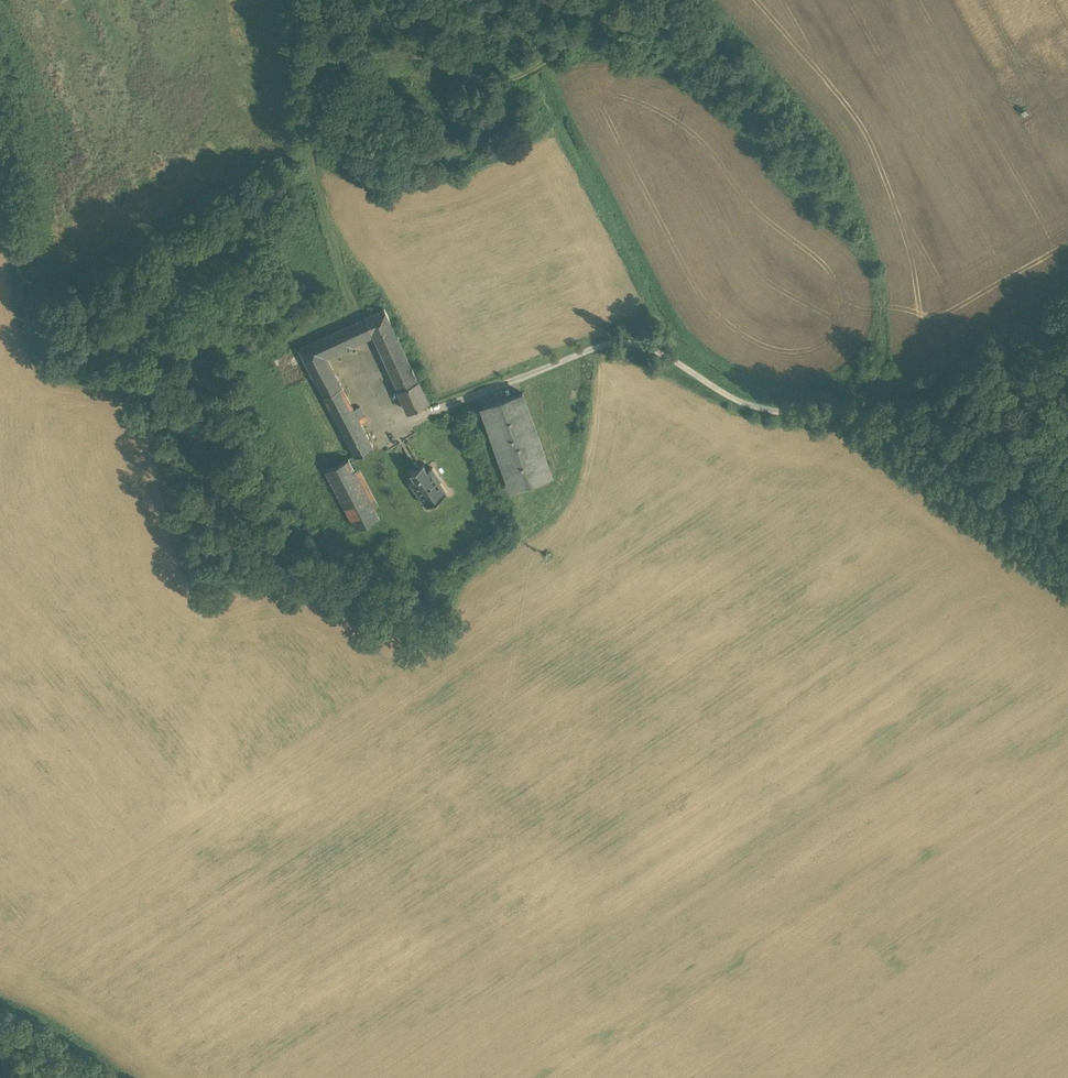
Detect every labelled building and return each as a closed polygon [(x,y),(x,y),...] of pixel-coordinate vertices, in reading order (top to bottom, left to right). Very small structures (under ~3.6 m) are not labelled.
[(384,308),(358,320),(365,337),(374,334),(392,325),(384,308)] [(358,320),(325,335),(334,350),(334,352),(365,337),(358,320)] [(392,325),(374,334),(399,388),(398,389),(407,410),(428,401),(419,380),(418,381),(392,325)] [(325,335),(299,347),(307,362),(325,353),(325,354),(334,350),(325,335)] [(325,354),(325,353),(307,362),(355,455),(373,446),(325,354)] [(553,475),(523,392),(483,406),(513,489),(553,475)] [(379,518),(348,458),(326,469),(357,529),(379,518)] [(441,479),(432,467),(427,471),(423,463),(411,472),(416,478),(411,482),(427,506),(447,492),(439,480),(441,479)]
